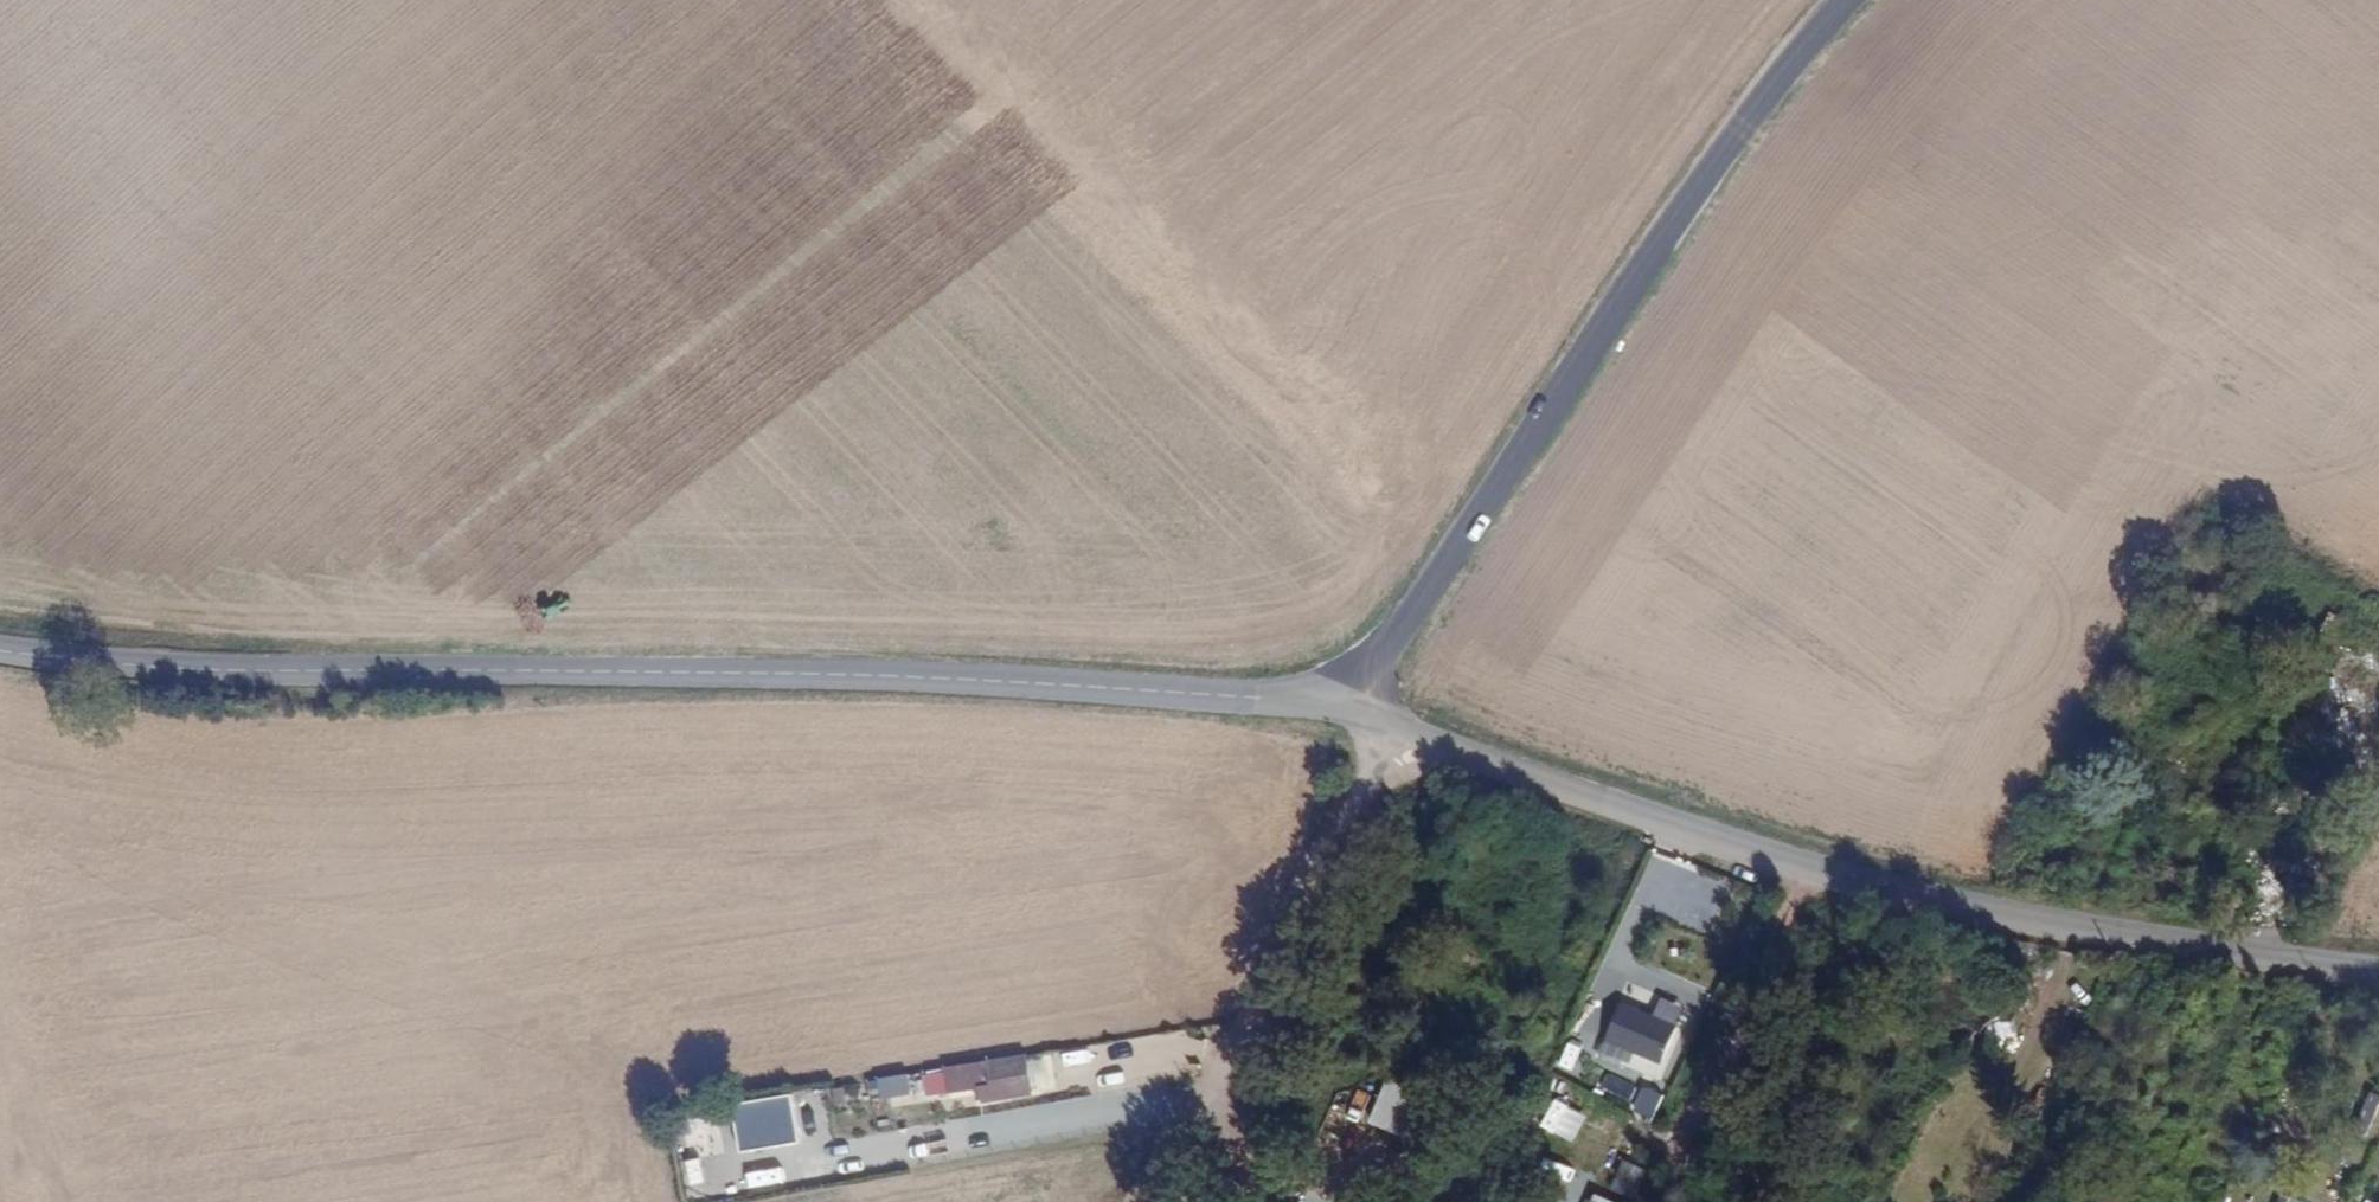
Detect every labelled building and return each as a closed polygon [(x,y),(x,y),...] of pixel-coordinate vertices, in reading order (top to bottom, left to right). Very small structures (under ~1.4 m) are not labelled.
[(2337,656),(2326,678),(2378,703),(2378,677),(2337,656)] [(1619,1001),(1602,1040),(1659,1064),(1675,1025),(1619,1001)] [(976,1091),(977,1103),(1030,1097),(1025,1056),(921,1068),(924,1097),(976,1091)] [(874,1099),(911,1094),(908,1073),(871,1079),(874,1099)] [(1385,1079),(1365,1122),(1403,1139),(1422,1096),(1385,1079)] [(1642,1085),(1630,1113),(1651,1122),(1663,1093),(1642,1085)] [(2378,1106),(2378,1094),(2368,1090),(2352,1130),(2368,1135),(2378,1106)] [(710,1195),(709,1150),(714,1150),(714,1126),(682,1127),(682,1155),(705,1155),(705,1171),(689,1171),(689,1195),(710,1195)] [(1632,1200),(1645,1169),(1620,1159),(1607,1189),(1632,1200)] [(2303,1201),(2278,1194),(2276,1201),(2303,1201)]
